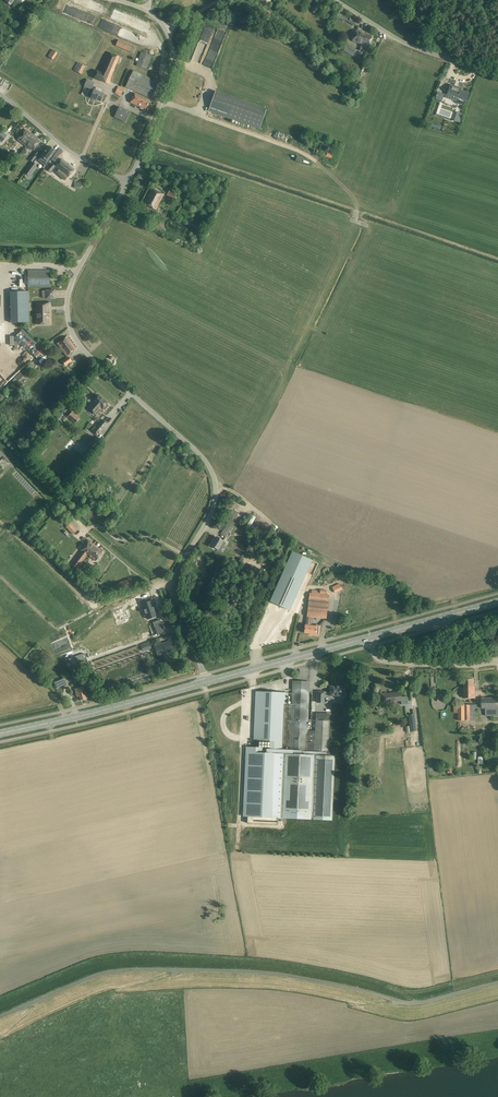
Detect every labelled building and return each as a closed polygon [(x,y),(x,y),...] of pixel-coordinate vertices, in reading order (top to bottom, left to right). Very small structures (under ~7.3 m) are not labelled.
[(16,3),(25,8),(30,0),(18,0),(16,3)] [(316,13),(321,4),(316,2),(311,10),(316,13)] [(335,17),(349,22),(351,18),(349,17),(337,13),(335,17)] [(366,32),(362,31),(361,32),(356,30),(353,41),(362,44),(363,41),(364,38),(365,39),(366,37),(364,37),(366,32)] [(367,53),(373,35),(366,32),(364,37),(366,37),(365,39),(364,38),(363,41),(362,44),(360,51),(367,53)] [(136,47),(132,45),(118,40),(116,46),(129,52),(133,53),(136,47)] [(356,50),(347,45),(345,48),(354,53),(356,50)] [(52,50),(48,56),(54,60),(58,54),(52,50)] [(100,71),(97,70),(94,78),(105,83),(108,83),(119,56),(107,52),(100,71)] [(147,69),(152,56),(141,52),(136,66),(147,69)] [(81,74),(85,66),(77,62),(73,70),(81,74)] [(151,99),(158,82),(134,71),(126,87),(151,99)] [(87,79),(84,87),(92,90),(95,82),(87,79)] [(461,88),(450,85),(447,95),(455,98),(455,97),(467,101),(469,93),(460,90),(461,88)] [(115,94),(121,97),(124,89),(118,86),(115,94)] [(101,102),(104,94),(101,93),(102,91),(96,89),(96,90),(95,90),(91,98),(101,102)] [(216,91),(209,111),(259,129),(266,109),(216,91)] [(442,102),(444,94),(437,92),(435,99),(442,102)] [(141,108),(140,109),(145,111),(150,101),(134,93),(130,102),(141,108)] [(125,123),(130,112),(119,107),(114,118),(125,123)] [(459,123),(462,114),(457,112),(454,121),(459,123)] [(29,143),(28,142),(34,135),(26,129),(17,140),(26,146),(29,143)] [(41,140),(34,135),(28,142),(29,143),(26,146),(30,149),(31,148),(33,150),(41,140)] [(312,153),(331,158),(333,150),(319,147),(318,150),(313,149),(312,153)] [(55,153),(49,148),(41,159),(48,164),(55,153)] [(55,162),(60,154),(62,155),(64,152),(59,148),(51,160),(55,162)] [(74,170),(62,159),(56,167),(59,170),(56,173),(65,180),(74,170)] [(25,173),(29,176),(37,165),(33,163),(25,173)] [(51,173),(55,167),(52,163),(47,169),(51,173)] [(101,187),(96,196),(100,198),(103,194),(108,197),(110,193),(101,187)] [(151,188),(143,204),(156,210),(164,194),(151,188)] [(178,192),(171,188),(168,194),(175,198),(178,192)] [(51,287),(51,270),(28,270),(28,287),(51,287)] [(55,289),(41,290),(41,299),(55,299),(55,289)] [(29,323),(29,291),(11,292),(11,323),(29,323)] [(51,302),(35,302),(36,325),(51,325),(51,302)] [(85,339),(91,333),(86,328),(80,334),(85,339)] [(22,329),(14,338),(29,352),(37,342),(22,329)] [(58,344),(63,351),(67,357),(77,350),(68,337),(58,344)] [(66,366),(72,362),(68,357),(62,362),(66,366)] [(13,370),(16,366),(11,361),(7,366),(13,370)] [(15,384),(17,382),(18,382),(26,374),(26,373),(28,371),(25,369),(23,371),(22,370),(14,378),(15,379),(12,381),(15,384)] [(94,400),(87,407),(94,414),(96,415),(97,415),(97,414),(96,415),(95,413),(99,408),(103,412),(110,405),(98,395),(93,400),(94,400)] [(72,420),(76,423),(79,419),(76,416),(71,411),(67,416),(72,421),(72,420)] [(107,424),(103,420),(96,428),(97,429),(94,433),(97,435),(107,424)] [(55,430),(50,425),(44,432),(49,437),(55,430)] [(139,486),(132,482),(130,486),(134,488),(133,489),(136,491),(139,486)] [(239,514),(232,510),(230,514),(232,515),(230,519),(221,534),(226,537),(235,522),(234,522),(239,514)] [(256,517),(253,514),(247,524),(251,526),(256,517)] [(257,517),(251,527),(256,530),(261,520),(257,517)] [(73,535),(78,530),(70,522),(65,527),(73,535)] [(211,546),(218,550),(221,551),(226,543),(223,541),(217,537),(211,546)] [(71,566),(76,570),(87,555),(96,561),(103,551),(97,546),(97,547),(94,545),(95,544),(88,539),(80,550),(81,551),(71,566)] [(290,610),(312,560),(292,551),(270,601),(290,610)] [(133,585),(131,578),(114,584),(117,591),(133,585)] [(343,590),(340,583),(332,587),(335,594),(343,590)] [(326,594),(326,590),(320,589),(320,592),(312,591),(311,593),(309,592),(305,625),(304,633),(311,633),(311,634),(320,635),(321,625),(316,625),(316,626),(310,625),(311,620),(313,621),(314,617),(326,619),(329,595),(326,594)] [(152,617),(152,618),(152,617),(156,616),(154,610),(153,607),(151,602),(151,601),(151,602),(147,603),(143,604),(142,604),(143,605),(142,605),(144,610),(145,614),(146,614),(147,619),(148,619),(152,617)] [(161,622),(160,623),(159,620),(153,622),(157,635),(164,632),(161,622)] [(173,650),(170,642),(155,647),(158,655),(173,650)] [(158,664),(152,666),(155,677),(161,675),(158,664)] [(57,689),(66,684),(63,678),(54,682),(57,689)] [(474,691),(474,679),(464,679),(464,690),(463,690),(463,698),(475,698),(475,691),(474,691)] [(243,815),(247,815),(247,823),(278,825),(278,817),(332,819),(335,751),(328,751),(330,720),(315,720),(314,743),(307,742),(310,682),(293,681),(292,693),(256,691),(253,740),(270,741),(269,749),(265,748),(246,748),(243,815)] [(343,696),(344,696),(344,687),(330,686),(330,692),(317,691),(317,702),(325,702),(325,695),(329,695),(329,696),(335,696),(335,695),(338,695),(340,697),(342,697),(343,696)] [(79,697),(79,700),(87,699),(84,687),(75,689),(77,697),(79,697)] [(388,703),(402,701),(401,692),(387,693),(380,694),(381,700),(387,700),(388,703)] [(446,702),(446,694),(438,695),(438,703),(446,702)] [(482,698),(482,709),(486,709),(486,715),(497,715),(497,698),(482,698)] [(477,720),(477,704),(458,705),(458,720),(477,720)] [(406,733),(410,732),(417,731),(415,714),(407,715),(409,727),(405,727),(406,733)]
